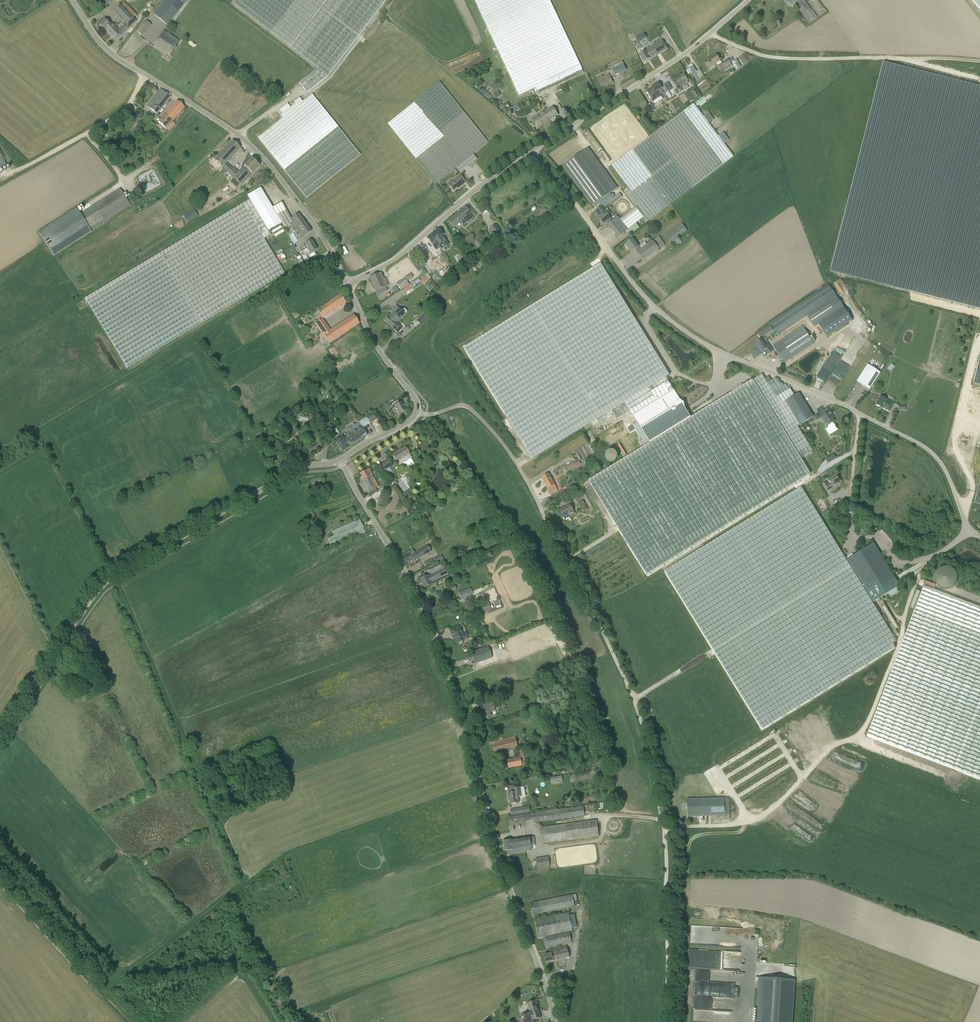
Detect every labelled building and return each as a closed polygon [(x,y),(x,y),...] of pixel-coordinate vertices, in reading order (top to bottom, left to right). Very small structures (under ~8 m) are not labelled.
[(154,15),(167,25),(187,0),(166,0),(154,15)] [(233,3),(318,69),(299,84),(307,93),(328,76),(386,0),(235,0),(233,3)] [(547,90),(584,73),(581,67),(550,0),(475,0),(487,26),(500,55),(519,96),(536,88),(539,94),(547,90)] [(810,23),(813,21),(816,18),(818,17),(804,0),(791,0),(810,23)] [(979,10),(979,0),(971,0),(979,10)] [(118,8),(114,12),(127,24),(134,18),(121,5),(118,8)] [(112,24),(106,18),(105,20),(105,19),(99,25),(105,31),(108,28),(109,29),(110,28),(113,31),(116,28),(112,24)] [(115,41),(136,21),(134,18),(127,24),(126,25),(125,25),(119,31),(116,28),(113,31),(110,28),(109,29),(108,28),(105,31),(115,41)] [(137,32),(142,36),(152,24),(146,20),(137,32)] [(163,31),(154,46),(164,53),(165,52),(168,54),(171,55),(178,45),(174,42),(176,39),(163,31)] [(638,36),(635,38),(638,43),(641,41),(647,38),(643,33),(638,36)] [(667,49),(662,41),(645,51),(646,52),(640,56),(644,63),(650,59),(650,60),(667,49)] [(704,62),(708,68),(720,61),(716,54),(704,62)] [(728,60),(722,64),(718,66),(720,70),(724,68),(726,70),(729,68),(732,66),(728,60)] [(693,64),(689,67),(690,68),(692,73),(697,81),(701,78),(697,71),(693,64)] [(624,65),(609,72),(612,77),(615,76),(615,75),(618,74),(625,71),(626,70),(624,65)] [(826,276),(979,315),(979,94),(878,68),(826,276)] [(672,79),(677,87),(688,80),(684,73),(681,75),(681,74),(672,79)] [(602,76),(597,78),(601,87),(612,82),(609,75),(603,78),(602,76)] [(436,184),(455,168),(460,173),(477,159),(473,154),(488,142),(439,82),(388,124),(436,184)] [(650,90),(647,92),(651,99),(652,99),(653,102),(654,101),(655,101),(658,98),(661,96),(661,95),(664,93),(663,91),(662,90),(662,89),(658,83),(652,87),(652,89),(650,90)] [(662,89),(662,90),(663,90),(665,94),(668,92),(672,89),(668,83),(664,85),(665,86),(662,88),(662,89)] [(483,88),(480,92),(488,99),(491,96),(483,88)] [(157,114),(170,97),(160,89),(150,101),(151,102),(147,107),(157,114)] [(282,118),(258,138),(306,198),(360,154),(312,94),(303,102),(300,98),(294,102),(295,104),(290,108),(287,104),(280,110),(283,114),(280,116),(282,118)] [(165,129),(172,121),(184,107),(177,101),(158,122),(165,129)] [(594,212),(599,218),(604,224),(607,222),(609,224),(608,224),(618,238),(628,230),(643,218),(647,223),(693,187),(734,156),(694,104),(611,166),(630,191),(625,195),(635,208),(620,219),(618,217),(612,221),(610,219),(611,219),(606,213),(604,210),(601,207),(594,212)] [(508,115),(516,112),(515,111),(520,109),(519,105),(506,109),(508,115)] [(536,118),(532,120),(537,128),(558,115),(553,107),(542,114),(540,115),(540,114),(535,117),(536,118)] [(233,140),(214,160),(233,178),(238,172),(233,168),(233,169),(227,163),(241,148),(240,148),(238,146),(233,141),(233,140)] [(563,166),(593,207),(598,203),(610,194),(618,189),(588,148),(563,166)] [(252,159),(251,159),(238,172),(233,178),(241,185),(259,167),(260,166),(259,166),(252,159)] [(448,185),(453,192),(459,187),(460,188),(463,185),(462,182),(464,180),(460,175),(448,185)] [(282,223),(277,215),(272,208),(260,188),(256,191),(247,196),(249,200),(85,299),(127,369),(285,274),(264,239),(271,235),(269,231),(282,223)] [(92,232),(89,228),(129,203),(120,189),(94,206),(81,214),(77,208),(39,232),(54,256),(92,232)] [(601,207),(604,210),(611,205),(610,204),(622,196),(620,193),(613,198),(601,207)] [(299,229),(304,236),(311,231),(299,213),(291,219),(286,210),(282,203),(272,208),(277,215),(282,223),(284,227),(291,223),(296,231),(299,229)] [(448,222),(453,228),(461,221),(464,225),(476,214),(473,211),(471,213),(465,207),(448,222)] [(194,210),(184,216),(188,223),(199,217),(194,210)] [(682,224),(666,235),(672,242),(678,238),(679,237),(687,231),(682,224)] [(496,225),(490,229),(496,237),(502,233),(496,225)] [(438,239),(435,242),(441,250),(448,245),(442,236),(444,235),(438,228),(432,234),(436,238),(437,238),(438,239)] [(427,238),(432,244),(435,242),(438,239),(437,238),(436,238),(432,234),(427,238)] [(473,242),(478,249),(484,244),(479,237),(473,242)] [(310,253),(317,249),(312,240),(305,244),(307,247),(307,248),(307,249),(300,253),(302,257),(310,253)] [(633,240),(625,245),(631,253),(635,250),(636,249),(638,252),(637,253),(643,261),(659,249),(653,241),(647,245),(645,242),(639,246),(638,247),(633,240)] [(344,246),(339,249),(342,256),(348,253),(344,246)] [(283,253),(277,255),(280,262),(286,260),(283,253)] [(415,259),(412,261),(420,271),(422,269),(415,259)] [(813,417),(812,414),(801,397),(799,393),(794,396),(792,392),(790,389),(789,390),(785,385),(784,385),(782,383),(781,384),(778,380),(777,380),(775,379),(773,380),(771,381),(768,377),(765,379),(762,374),(752,380),(691,418),(679,399),(680,398),(680,399),(688,394),(682,385),(674,391),(666,377),(669,375),(601,264),(464,348),(533,460),(625,403),(633,416),(649,443),(588,481),(646,575),(810,474),(796,452),(809,444),(798,427),(808,420),(813,417)] [(439,272),(443,278),(450,273),(446,267),(439,272)] [(381,273),(369,278),(376,291),(388,285),(385,278),(383,279),(381,273)] [(405,278),(396,283),(401,290),(409,285),(405,278)] [(414,288),(413,287),(416,286),(413,282),(409,285),(401,290),(404,295),(414,288)] [(322,319),(316,323),(321,331),(330,344),(359,324),(359,323),(354,315),(330,331),(322,319),(346,303),(344,300),(343,299),(344,299),(343,298),(344,298),(343,298),(342,298),(340,294),(317,310),(322,319)] [(837,297),(808,316),(815,327),(819,325),(827,337),(852,321),(837,297)] [(405,315),(407,312),(407,311),(405,309),(403,309),(401,311),(396,306),(391,311),(392,313),(400,320),(405,315)] [(395,331),(400,326),(397,323),(400,320),(392,313),(384,321),(395,331)] [(417,321),(421,326),(430,318),(426,313),(417,321)] [(778,336),(783,333),(775,320),(770,323),(778,336)] [(773,346),(781,358),(784,363),(814,343),(803,327),(773,346)] [(766,346),(761,340),(754,344),(759,351),(760,350),(761,353),(765,350),(768,354),(773,351),(769,344),(766,346)] [(857,382),(870,390),(880,373),(871,367),(868,365),(857,382)] [(887,400),(880,396),(878,400),(877,400),(875,403),(877,403),(876,405),(882,408),(883,408),(890,412),(894,404),(887,400)] [(398,400),(390,404),(392,408),(394,406),(399,414),(406,410),(402,402),(400,403),(398,400)] [(824,411),(819,414),(821,418),(822,417),(824,420),(823,420),(827,427),(827,426),(828,428),(832,434),(838,430),(833,422),(835,422),(832,418),(831,416),(832,415),(828,409),(824,411)] [(373,414),(366,418),(370,423),(376,419),(373,414)] [(343,436),(342,437),(349,448),(367,436),(360,425),(361,425),(359,422),(358,423),(355,425),(355,424),(354,424),(348,428),(351,431),(346,435),(345,433),(342,435),(343,436)] [(288,423),(280,426),(282,431),(282,432),(290,429),(288,423)] [(335,442),(342,452),(349,448),(342,437),(335,442)] [(319,443),(308,449),(311,453),(321,448),(319,443)] [(623,456),(626,454),(620,443),(617,444),(623,456)] [(412,457),(409,454),(405,447),(402,450),(401,449),(392,454),(399,465),(412,457)] [(612,463),(616,453),(606,449),(602,459),(612,463)] [(827,463),(836,458),(833,454),(825,459),(827,463)] [(389,459),(381,464),(385,470),(392,466),(389,459)] [(572,462),(565,466),(569,472),(579,466),(576,461),(573,463),(572,462)] [(360,473),(371,495),(377,492),(375,488),(378,487),(369,469),(360,473)] [(551,494),(558,490),(549,474),(542,478),(551,494)] [(836,475),(828,480),(831,484),(828,486),(826,483),(822,485),(826,491),(836,485),(836,484),(840,482),(836,475)] [(873,543),(869,546),(846,560),(801,487),(665,571),(762,730),(895,648),(893,643),(896,641),(872,603),(900,586),(895,578),(873,543)] [(582,501),(578,503),(582,510),(583,510),(584,511),(587,509),(582,501)] [(567,506),(568,507),(560,511),(563,517),(568,515),(570,517),(575,514),(570,504),(567,506)] [(365,532),(360,520),(331,532),(333,537),(327,539),(331,547),(365,532)] [(411,555),(406,558),(410,564),(431,552),(427,546),(415,553),(413,549),(409,552),(411,555)] [(442,555),(433,560),(435,564),(444,560),(442,555)] [(424,588),(432,584),(431,582),(441,577),(442,580),(449,576),(442,564),(429,571),(431,575),(428,576),(427,575),(419,579),(424,588)] [(455,585),(447,588),(449,593),(457,590),(455,585)] [(924,587),(867,737),(979,779),(979,608),(924,587)] [(459,593),(462,599),(473,594),(470,588),(459,593)] [(478,606),(480,613),(490,610),(488,603),(478,606)] [(895,629),(898,627),(885,605),(882,607),(895,629)] [(462,642),(463,641),(469,639),(467,632),(463,633),(461,627),(450,631),(454,640),(455,639),(456,644),(459,643),(459,644),(460,644),(462,643),(462,642)] [(488,647),(476,651),(472,653),(476,663),(492,657),(488,647)] [(479,714),(478,714),(480,720),(492,716),(491,713),(490,712),(496,710),(493,700),(483,703),(485,708),(478,710),(479,714)] [(495,752),(518,746),(515,736),(493,742),(494,745),(493,746),(495,752)] [(520,758),(507,760),(509,768),(526,764),(524,757),(520,758)] [(510,793),(508,793),(509,798),(510,800),(510,804),(520,803),(519,799),(519,797),(523,797),(522,796),(526,796),(524,787),(521,788),(521,787),(515,788),(514,785),(509,786),(509,787),(510,793)] [(688,816),(725,815),(730,815),(729,798),(724,798),(687,799),(688,816)] [(542,827),(544,827),(538,822),(585,816),(584,806),(531,814),(533,823),(536,823),(542,827)] [(512,815),(517,814),(530,812),(530,807),(511,810),(512,815)] [(509,826),(525,823),(524,815),(508,818),(509,826)] [(544,827),(542,827),(544,844),(599,836),(597,820),(544,827)] [(530,837),(512,840),(503,841),(504,846),(504,847),(504,851),(506,851),(506,852),(507,851),(511,850),(512,855),(526,853),(525,847),(532,846),(530,837)] [(550,867),(548,857),(536,859),(537,869),(550,867)] [(573,895),(533,903),(535,915),(575,907),(574,901),(573,895)] [(569,913),(536,920),(540,936),(540,938),(546,936),(573,931),(572,929),(570,916),(569,913)] [(570,933),(546,938),(546,939),(543,939),(545,947),(548,946),(548,947),(572,942),(570,933)] [(567,946),(553,949),(549,950),(550,953),(544,955),(546,963),(570,957),(567,946)] [(796,980),(759,977),(756,1021),(793,1021),(796,980)] [(522,1017),(519,1018),(520,1021),(532,1021),(531,1020),(531,1021),(531,1020),(531,1019),(533,1018),(533,1020),(541,1017),(535,1001),(531,1002),(530,1003),(528,1003),(531,1013),(529,1014),(529,1013),(521,1016),(522,1017)]
